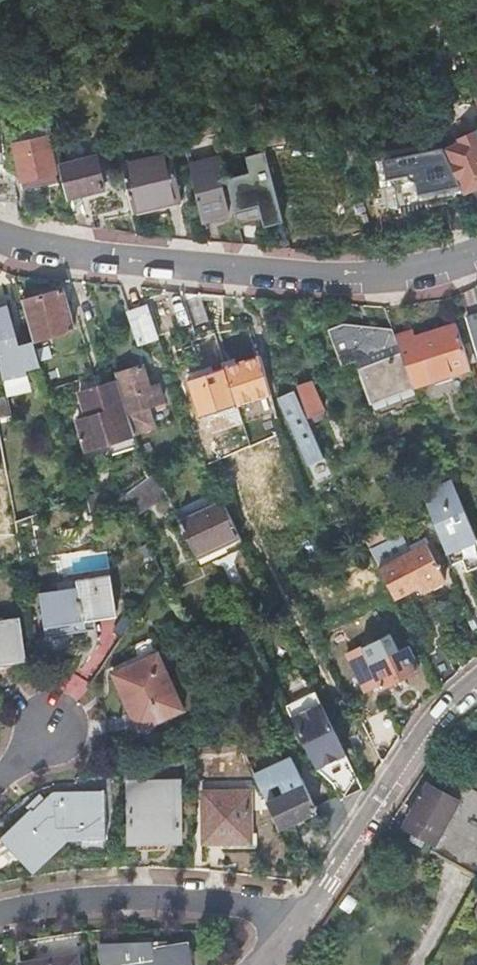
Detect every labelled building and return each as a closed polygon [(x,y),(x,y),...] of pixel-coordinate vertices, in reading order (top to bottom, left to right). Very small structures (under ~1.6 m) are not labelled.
[(44,128),(10,135),(13,147),(47,140),(44,128)] [(443,152),(464,196),(476,190),(476,140),(474,133),(457,142),(459,144),(443,152)] [(21,181),(23,194),(58,186),(55,173),(47,140),(13,147),(21,181)] [(265,152),(245,158),(249,173),(261,214),(265,229),(285,224),(265,152)] [(169,156),(120,166),(130,213),(179,202),(169,156)] [(96,158),(60,167),(59,167),(74,221),(75,226),(96,230),(87,196),(104,191),(96,158)] [(190,169),(203,223),(229,216),(221,181),(217,162),(190,169)] [(225,179),(237,221),(261,214),(249,173),(225,179)] [(140,345),(159,339),(142,288),(120,286),(140,345)] [(24,302),(35,342),(74,332),(63,291),(24,302)] [(3,382),(26,375),(25,371),(19,347),(6,303),(0,305),(0,369),(3,382)] [(469,319),(476,344),(476,316),(469,319)] [(388,399),(417,389),(416,387),(403,352),(396,336),(394,331),(381,337),(378,329),(365,335),(361,328),(348,333),(345,325),(329,332),(343,370),(357,364),(362,376),(372,400),(386,394),(388,399)] [(403,352),(416,387),(472,371),(458,327),(417,339),(414,330),(396,336),(403,352)] [(19,347),(25,371),(40,367),(33,343),(19,347)] [(40,361),(52,357),(49,347),(38,351),(40,361)] [(256,399),(271,395),(262,359),(190,382),(201,419),(204,418),(204,415),(253,400),(254,402),(257,402),(256,399)] [(343,370),(348,382),(362,376),(357,364),(343,370)] [(126,410),(128,415),(164,403),(159,387),(149,390),(143,368),(115,376),(126,410)] [(84,449),(107,443),(132,436),(130,428),(124,411),(115,382),(109,384),(79,392),(86,417),(82,418),(76,419),(84,449)] [(312,382),(298,386),(311,417),(326,411),(312,382)] [(280,399),(291,425),(292,425),(306,455),(321,449),(296,393),(280,399)] [(8,428),(8,419),(0,420),(0,429),(8,428)] [(110,455),(139,447),(135,435),(132,436),(107,443),(110,455)] [(134,514),(166,497),(155,475),(150,478),(126,495),(129,503),(134,514)] [(450,476),(454,485),(476,542),(476,543),(476,539),(455,484),(451,475),(450,476)] [(434,522),(447,553),(453,567),(464,562),(468,574),(476,570),(476,543),(476,542),(454,485),(450,476),(421,487),(425,498),(429,496),(438,520),(434,522)] [(79,503),(85,524),(103,512),(99,498),(79,503)] [(181,527),(198,563),(242,543),(223,506),(181,527)] [(387,581),(385,582),(394,600),(396,599),(397,600),(422,588),(426,593),(447,583),(441,570),(442,569),(441,566),(439,567),(428,545),(386,567),(383,564),(379,566),(387,581)] [(44,640),(47,639),(46,634),(86,627),(85,623),(93,622),(94,632),(97,631),(96,621),(115,618),(109,578),(76,583),(78,590),(41,596),(40,594),(38,595),(44,640)] [(394,600),(385,582),(378,586),(386,604),(394,600)] [(406,626),(402,616),(393,620),(398,630),(406,626)] [(46,634),(47,639),(94,632),(93,622),(85,623),(86,627),(46,634)] [(25,665),(19,623),(0,625),(0,663),(4,662),(5,668),(25,665)] [(362,648),(371,666),(382,690),(421,670),(410,647),(401,651),(392,633),(362,648)] [(112,675),(138,732),(184,711),(152,639),(132,649),(138,663),(112,675)] [(364,669),(371,666),(362,648),(355,651),(351,653),(360,671),(364,669)] [(316,691),(292,703),(325,766),(348,755),(316,691)] [(287,706),(318,770),(325,766),(292,703),(287,706)] [(325,766),(318,770),(334,784),(340,796),(342,800),(359,778),(348,755),(325,766)] [(280,830),(318,812),(317,808),(293,760),(255,777),(268,805),(280,830)] [(180,784),(130,785),(131,838),(181,836),(180,784)] [(476,878),(476,794),(468,789),(459,804),(429,787),(418,806),(416,806),(413,811),(415,812),(407,827),(415,832),(412,838),(413,842),(422,846),(425,846),(429,840),(437,844),(433,853),(476,878)] [(82,835),(82,841),(105,840),(105,793),(61,793),(52,797),(34,814),(32,811),(2,839),(15,854),(21,847),(35,864),(66,836),(66,835),(82,835)] [(250,795),(206,796),(207,843),(251,842),(250,795)] [(71,841),(82,841),(82,835),(66,835),(66,836),(35,864),(21,847),(15,854),(34,875),(71,841)] [(104,964),(192,964),(189,946),(169,949),(168,944),(101,945),(104,964)]
